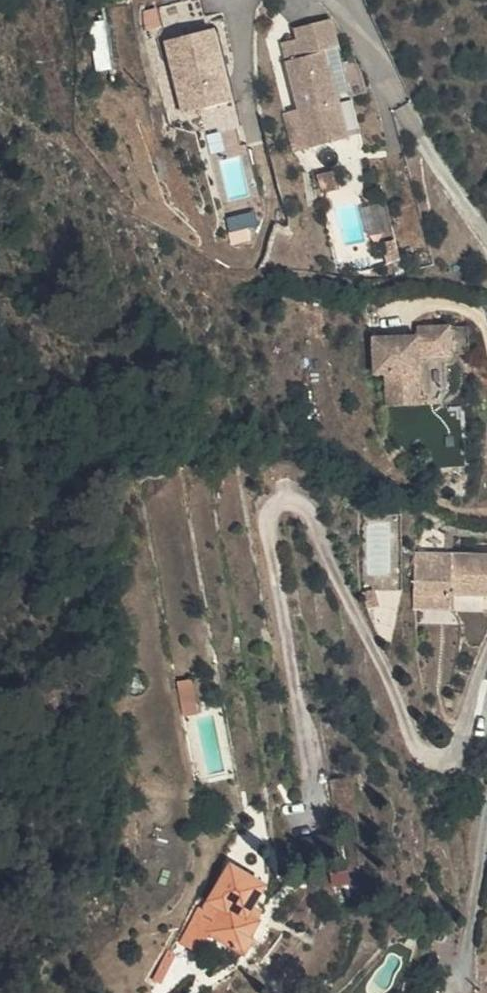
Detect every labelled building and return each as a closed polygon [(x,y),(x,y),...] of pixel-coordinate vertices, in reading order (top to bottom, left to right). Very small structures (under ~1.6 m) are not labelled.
[(290,60),(312,145),(348,136),(330,67),(326,52),(343,48),(336,19),(319,23),(299,28),(301,36),(306,56),(290,60)] [(232,99),(216,28),(168,39),(183,109),(232,99)] [(306,56),(301,36),(284,40),(290,60),(306,56)] [(347,62),(343,48),(326,52),(330,67),(347,62)] [(448,330),(418,332),(417,342),(377,345),(377,380),(385,379),(387,411),(410,408),(408,378),(418,378),(418,362),(448,361),(448,330)] [(420,408),(418,378),(408,378),(410,408),(420,408)] [(422,553),(421,595),(446,596),(446,593),(486,594),(486,554),(422,553)] [(446,596),(421,595),(421,608),(446,608),(446,596)] [(168,716),(159,719),(162,734),(172,731),(168,716)] [(172,731),(162,734),(166,747),(176,745),(172,731)] [(232,865),(210,898),(231,911),(226,921),(220,917),(212,929),(249,951),(257,935),(249,931),(258,916),(248,908),(262,883),(232,865)]
